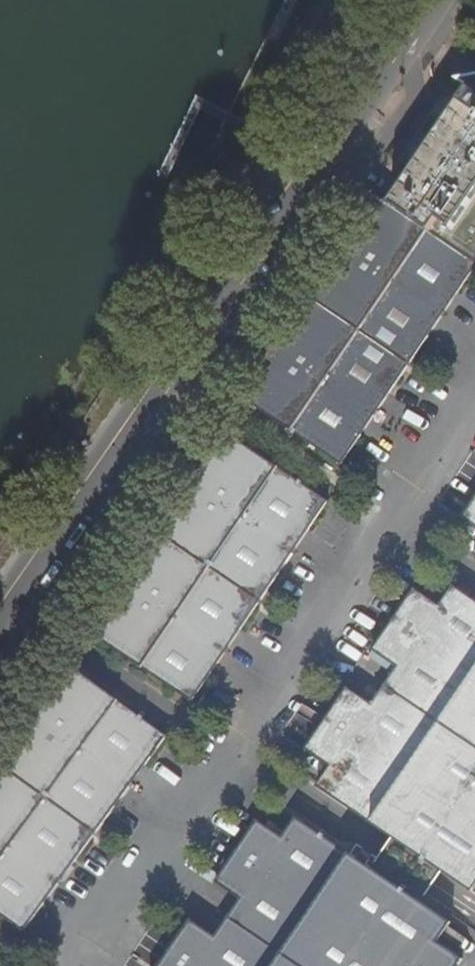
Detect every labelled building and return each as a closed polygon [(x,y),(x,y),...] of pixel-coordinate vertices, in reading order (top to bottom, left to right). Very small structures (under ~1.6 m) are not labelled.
[(459,92),(474,104),(474,88),(459,92)] [(382,200),(474,265),(474,112),(454,98),(423,142),(382,200)] [(384,204),(376,198),(368,208),(384,204)] [(245,406),(336,471),(474,269),(474,267),(387,206),(384,204),(368,208),(348,238),(352,242),(338,263),(333,259),(279,338),(284,341),(267,365),(262,362),(244,389),(245,406)] [(348,238),(333,259),(338,263),(352,242),(348,238)] [(279,338),(262,362),(267,365),(284,341),(279,338)] [(244,389),(236,400),(245,406),(244,389)] [(223,436),(195,476),(200,479),(186,500),(181,497),(127,575),(132,579),(117,600),(112,597),(85,636),(186,705),(325,506),(223,436)] [(200,479),(195,476),(181,497),(186,500),(200,479)] [(465,516),(474,523),(474,501),(465,516)] [(127,575),(112,597),(117,600),(132,579),(127,575)] [(456,587),(442,607),(415,589),(373,651),(399,669),(373,707),(348,689),(305,752),(330,770),(317,789),(392,841),(441,876),(471,896),(474,890),(474,601),(456,587)] [(21,727),(0,756),(0,915),(26,933),(165,736),(63,666),(35,706),(21,727)] [(463,964),(437,945),(450,926),(296,821),(282,840),(257,823),(215,885),(240,902),(216,937),(191,920),(160,965),(461,965),(463,964)] [(441,876),(392,841),(376,865),(426,899),(441,876)]
